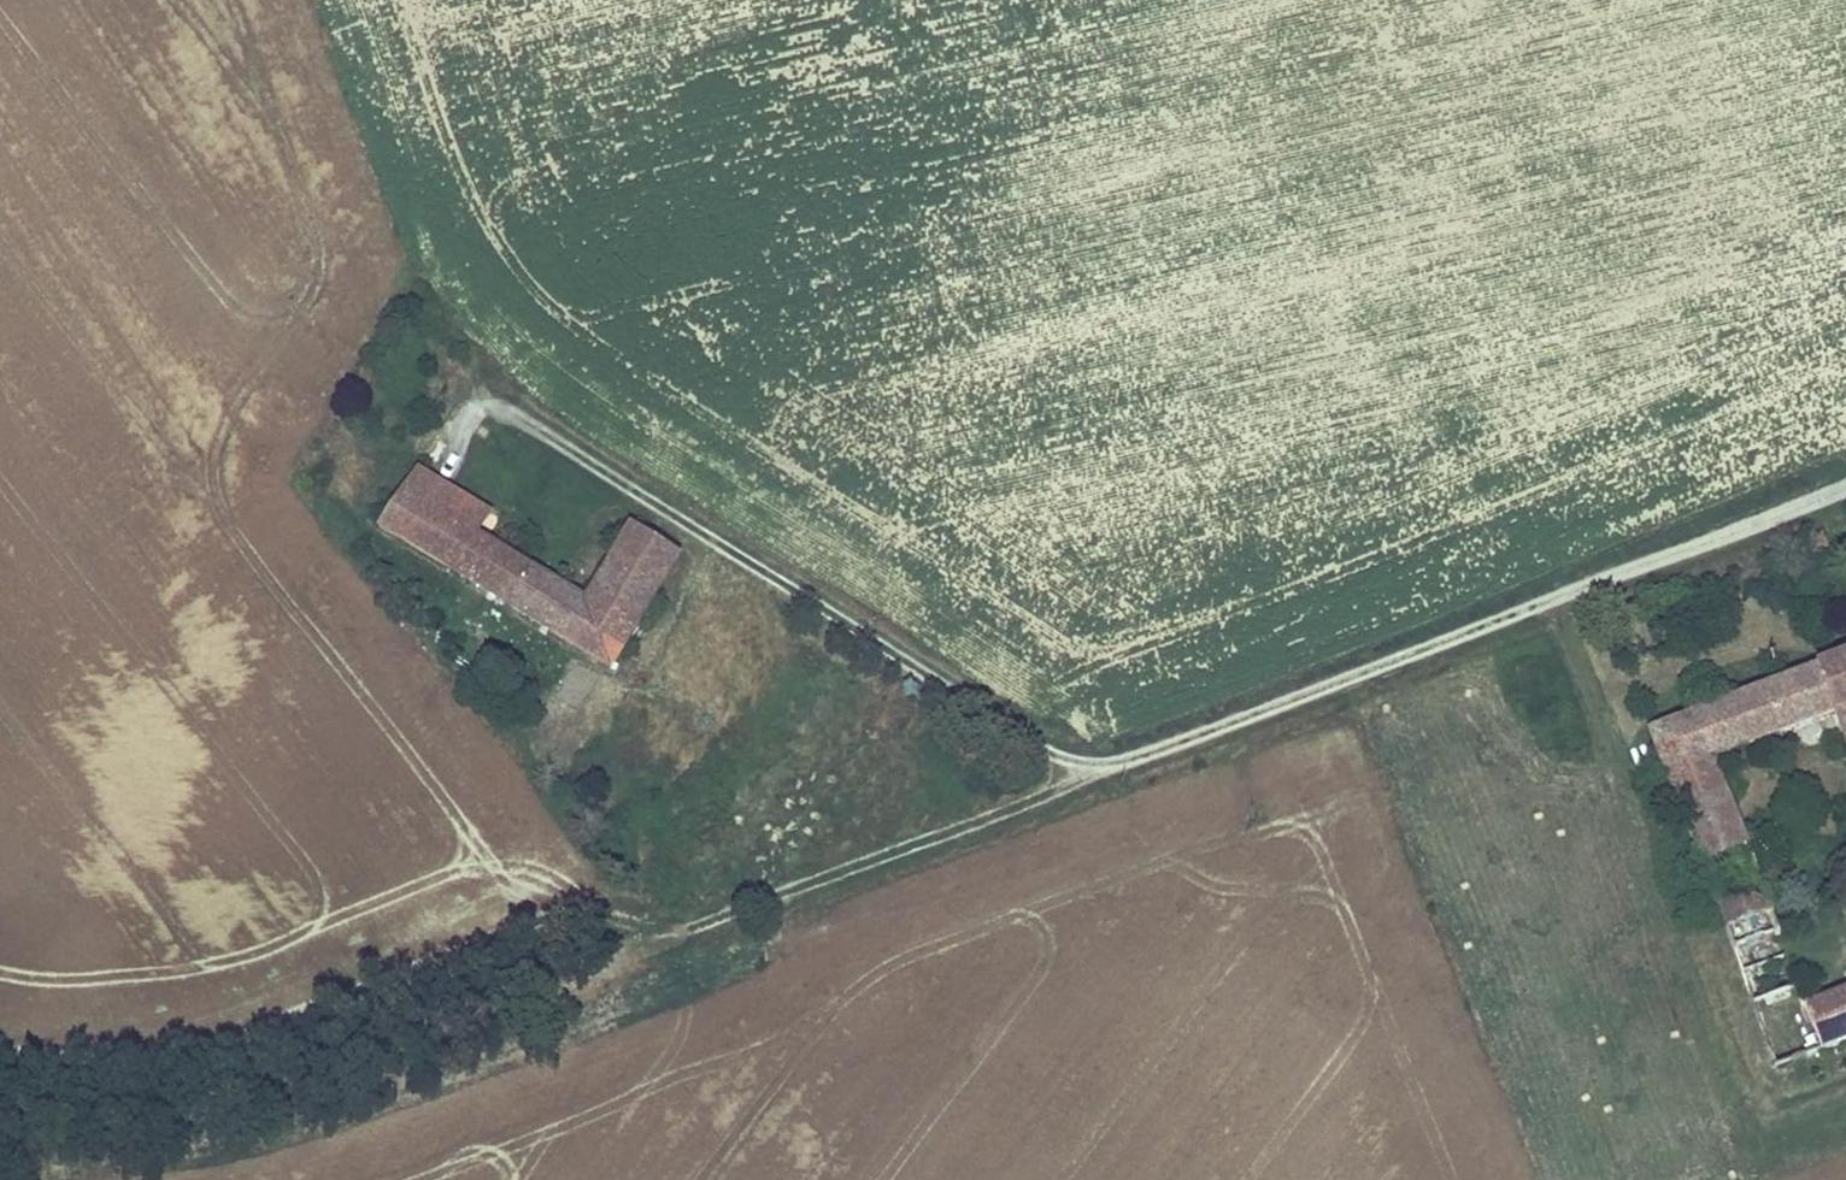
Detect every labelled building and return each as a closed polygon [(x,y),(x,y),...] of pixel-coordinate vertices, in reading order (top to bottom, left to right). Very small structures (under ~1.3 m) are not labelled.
[(426,501),(438,481),(419,469),(387,520),(565,634),(585,603),(494,548),(426,501)] [(506,524),(438,481),(426,501),(494,548),(506,524)] [(585,603),(565,634),(611,662),(682,555),(635,527),(585,603)] [(1725,921),(1770,905),(1715,759),(1832,711),(1841,732),(1845,730),(1845,654),(1651,726),(1725,921)] [(1725,921),(1779,1065),(1845,1040),(1845,990),(1807,1004),(1770,905),(1725,921)]
